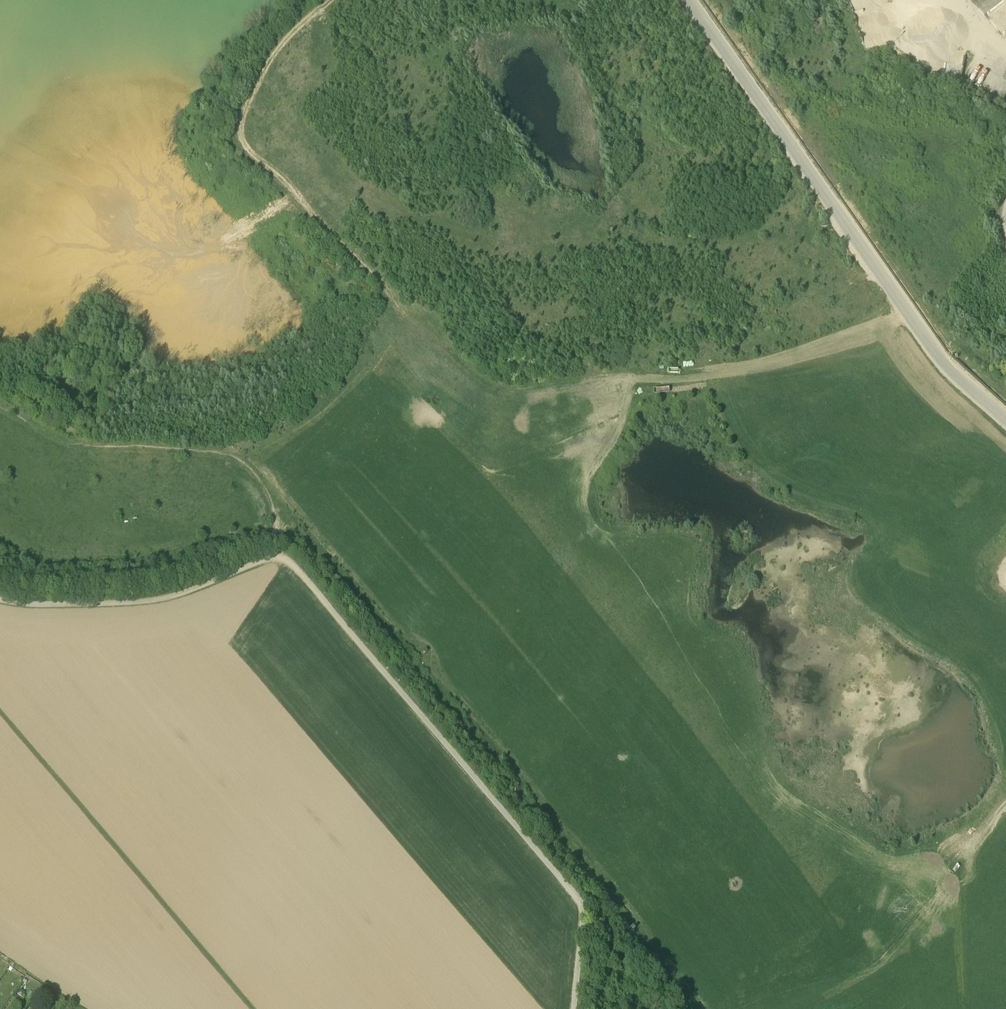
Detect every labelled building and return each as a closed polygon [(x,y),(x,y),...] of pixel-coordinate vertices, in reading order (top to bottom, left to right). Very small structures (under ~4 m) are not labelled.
[(982,73),(978,88),(984,89),(988,74),(982,73)] [(987,93),(1000,97),(1003,85),(990,81),(987,93)] [(953,831),(937,840),(940,846),(957,837),(953,831)]
